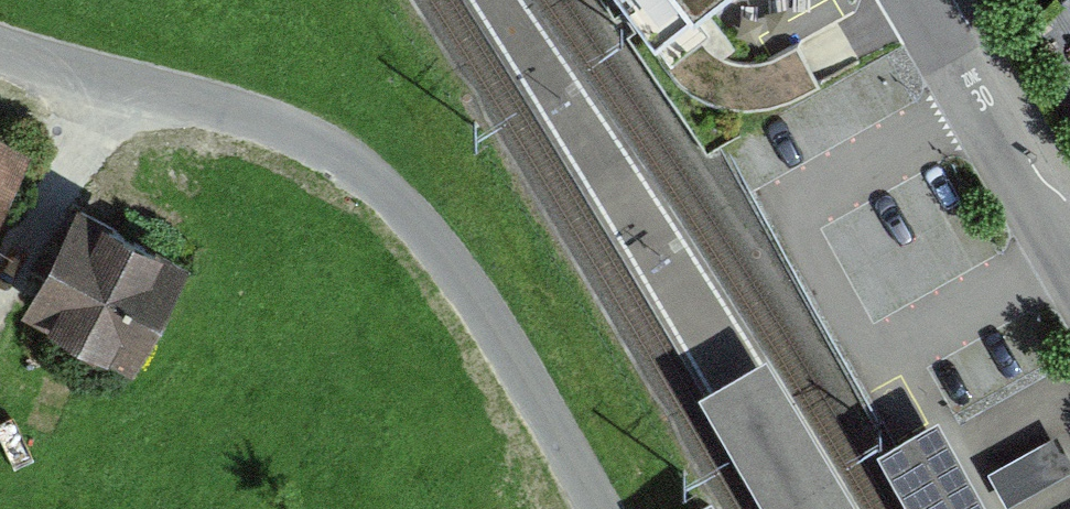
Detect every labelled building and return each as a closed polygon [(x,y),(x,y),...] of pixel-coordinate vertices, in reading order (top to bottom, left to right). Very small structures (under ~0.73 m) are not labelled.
[(653,31),(695,0),(630,0),(653,31)] [(35,156),(0,138),(0,223),(35,156)] [(129,363),(186,259),(78,200),(21,303),(129,363)] [(699,391),(765,508),(853,508),(765,352),(699,391)] [(941,417),(881,451),(914,508),(993,508),(941,417)] [(987,470),(1006,504),(1069,469),(1069,459),(1056,433),(987,470)] [(711,493),(683,508),(720,508),(711,493)]
